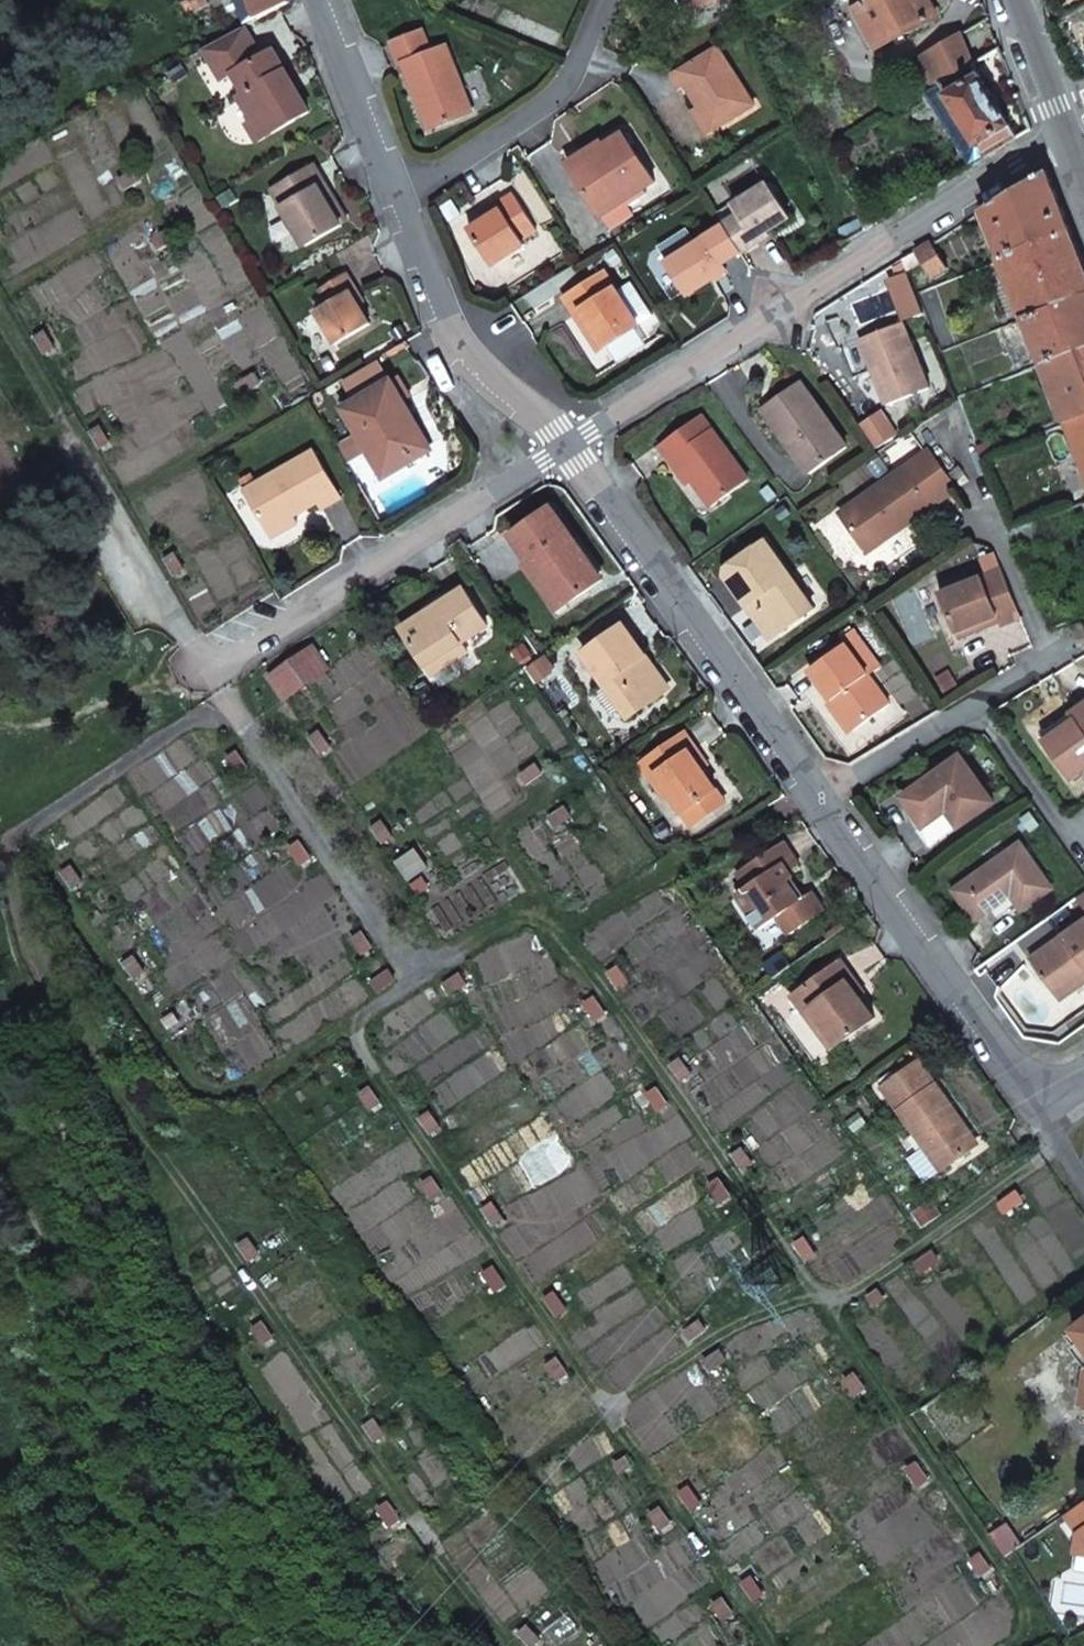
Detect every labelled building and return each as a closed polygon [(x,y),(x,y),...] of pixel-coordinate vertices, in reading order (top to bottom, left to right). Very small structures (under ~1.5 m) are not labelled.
[(260,18),(290,2),(290,0),(253,0),(260,18)] [(858,11),(877,48),(936,17),(928,0),(878,0),(858,11)] [(291,79),(274,49),(257,58),(243,28),(204,49),(221,81),(235,74),(244,92),(237,95),(250,120),(244,124),(255,144),(310,114),(297,91),(291,94),(285,82),(291,79)] [(473,111),(447,46),(432,52),(422,29),(391,42),(401,65),(403,64),(417,98),(424,95),(436,126),(473,111)] [(959,34),(915,59),(925,83),(929,92),(972,66),(959,34)] [(683,90),(695,108),(711,133),(752,107),(714,48),(666,77),(677,94),(683,90)] [(972,66),(929,92),(973,167),(1017,140),(972,66)] [(285,82),(291,94),(297,91),(291,79),(285,82)] [(417,98),(429,128),(436,126),(424,95),(417,98)] [(688,112),(704,137),(711,133),(695,108),(688,112)] [(576,173),(592,196),(600,208),(604,215),(656,179),(623,131),(589,154),(594,161),(576,173)] [(589,154),(572,166),(576,173),(594,161),(589,154)] [(274,190),(305,245),(343,224),(322,187),(328,183),(317,165),(274,190)] [(138,169),(122,178),(128,188),(144,178),(138,169)] [(1049,170),(985,210),(1004,260),(1072,233),(1049,170)] [(349,221),(328,183),(322,187),(343,224),(349,221)] [(758,241),(790,220),(769,184),(734,206),(740,215),(726,225),(726,226),(743,253),(745,255),(760,245),(758,241)] [(501,210),(486,219),(470,229),(494,265),(527,243),(524,238),(536,229),(513,193),(496,204),(501,210)] [(587,199),(596,211),(600,208),(592,196),(587,199)] [(486,219),(501,210),(496,204),(482,213),(486,219)] [(743,253),(726,226),(697,245),(668,263),(667,263),(688,297),(728,272),(725,265),(743,253)] [(660,248),(668,263),(697,245),(687,230),(660,248)] [(1004,260),(1027,319),(1083,297),(1083,265),(1075,242),(1072,233),(1004,260)] [(166,256),(183,247),(178,237),(161,247),(166,256)] [(903,260),(904,262),(908,272),(924,263),(933,278),(948,269),(933,245),(918,254),(903,260)] [(582,312),(604,347),(640,325),(639,323),(618,291),(606,273),(566,299),(576,317),(582,312)] [(316,313),(336,346),(371,325),(360,306),(351,292),(355,290),(346,274),(319,289),(329,305),(316,313)] [(618,291),(639,323),(652,315),(631,282),(618,291)] [(364,304),(355,290),(351,292),(360,306),(364,304)] [(1027,319),(1045,364),(1083,348),(1083,297),(1027,319)] [(576,317),(598,351),(604,347),(582,312),(576,317)] [(939,314),(927,319),(940,354),(961,346),(951,321),(943,324),(939,314)] [(927,388),(902,322),(861,338),(886,404),(927,388)] [(36,336),(46,353),(55,347),(45,331),(36,336)] [(1045,364),(1069,424),(1083,418),(1083,348),(1045,364)] [(256,371),(239,381),(245,391),(262,381),(256,371)] [(344,407),(386,475),(408,461),(404,456),(431,440),(393,377),(344,407)] [(849,445),(817,400),(802,379),(774,399),(789,421),(779,427),(811,472),(820,465),(849,445)] [(764,406),(779,427),(789,421),(774,399),(764,406)] [(860,423),(877,448),(897,435),(880,410),(860,423)] [(675,457),(693,482),(710,506),(747,478),(702,414),(659,445),(670,461),(675,457)] [(1069,424),(1083,463),(1083,418),(1069,424)] [(104,425),(114,442),(123,436),(114,419),(104,425)] [(212,436),(221,430),(215,421),(206,427),(212,436)] [(408,461),(434,446),(431,440),(404,456),(408,461)] [(988,445),(977,449),(982,460),(992,456),(988,445)] [(292,516),(319,500),(322,508),(342,497),(315,451),(245,491),(267,530),(292,516)] [(927,453),(841,514),(869,553),(954,492),(927,453)] [(670,461),(688,486),(693,482),(675,457),(670,461)] [(530,564),(542,582),(551,575),(571,605),(604,580),(554,506),(513,534),(532,562),(530,564)] [(272,537),(296,523),(292,516),(267,530),(272,537)] [(1017,519),(1006,523),(1010,534),(1022,529),(1017,519)] [(1022,529),(1010,534),(1015,546),(1041,535),(1037,524),(1022,529)] [(177,552),(167,535),(158,541),(168,557),(177,552)] [(755,602),(775,631),(778,634),(814,609),(766,541),(728,568),(726,576),(748,606),(755,602)] [(987,575),(1002,569),(996,554),(981,560),(987,575)] [(956,632),(998,616),(1000,621),(1001,625),(1001,626),(1022,618),(1002,569),(987,575),(941,594),(956,632)] [(542,582),(562,611),(571,605),(551,575),(542,582)] [(460,584),(425,608),(400,625),(424,662),(442,649),(445,655),(452,650),(463,643),(459,637),(483,621),(460,584)] [(748,606),(769,636),(775,631),(755,602),(748,606)] [(958,638),(1000,621),(998,616),(956,632),(958,638)] [(1072,628),(1077,639),(1083,637),(1083,623),(1072,628)] [(586,653),(630,717),(664,694),(640,660),(647,655),(626,625),(586,653)] [(811,669),(833,700),(854,730),(890,703),(868,673),(879,665),(857,635),(811,669)] [(430,672),(448,660),(455,655),(467,648),(463,643),(452,650),(445,655),(442,649),(424,662),(430,672)] [(533,655),(527,645),(526,644),(514,653),(522,663),(533,655)] [(286,698),(329,669),(314,646),(271,676),(286,698)] [(671,689),(647,655),(640,660),(664,694),(671,689)] [(829,704),(848,733),(849,733),(854,730),(833,700),(829,704)] [(1083,771),(1083,705),(1073,714),(1077,720),(1047,741),(1073,778),(1083,771)] [(1073,714),(1043,735),(1047,741),(1077,720),(1073,714)] [(657,774),(671,795),(673,796),(692,825),(712,812),(702,799),(717,788),(704,769),(692,751),(698,748),(687,732),(642,763),(652,778),(657,774)] [(327,755),(335,749),(324,733),(315,740),(327,755)] [(710,765),(698,748),(692,751),(704,769),(710,765)] [(962,756),(905,798),(926,827),(934,821),(943,814),(948,810),(960,827),(996,802),(962,756)] [(250,773),(240,757),(231,763),(241,779),(250,773)] [(539,765),(523,776),(530,785),(545,774),(539,765)] [(654,781),(666,799),(671,795),(657,774),(652,778),(654,781)] [(712,812),(727,801),(720,792),(717,788),(702,799),(712,812)] [(560,830),(575,819),(569,810),(554,821),(560,830)] [(934,821),(926,827),(923,829),(921,831),(932,847),(960,827),(948,810),(943,814),(934,821)] [(398,839),(386,823),(378,830),(389,845),(398,839)] [(799,904),(791,892),(798,887),(790,873),(800,866),(786,842),(739,872),(748,887),(738,893),(762,930),(771,923),(780,918),(791,936),(827,913),(815,894),(807,899),(799,904)] [(1020,844),(954,891),(975,920),(1011,895),(1022,910),(1052,889),(1020,844)] [(88,890),(76,874),(67,881),(78,896),(88,890)] [(417,889),(422,896),(430,890),(425,883),(417,889)] [(807,899),(798,887),(791,892),(799,904),(807,899)] [(1031,960),(1056,995),(1083,975),(1083,923),(1031,960)] [(357,941),(368,957),(377,950),(365,935),(357,941)] [(815,1008),(841,1045),(878,1019),(863,997),(852,982),(858,978),(845,960),(795,996),(807,1013),(815,1008)] [(131,968),(142,984),(150,977),(139,962),(131,968)] [(632,980),(621,964),(611,970),(623,985),(632,980)] [(1056,995),(1059,1000),(1083,982),(1083,975),(1056,995)] [(453,997),(470,988),(464,978),(448,988),(453,997)] [(852,982),(863,997),(868,994),(858,978),(852,982)] [(585,1001),(596,1016),(605,1010),(594,994),(585,1001)] [(807,1013),(834,1050),(841,1045),(815,1008),(807,1013)] [(178,1035),(186,1028),(180,1020),(171,1026),(178,1035)] [(673,1061),(685,1077),(694,1070),(683,1055),(673,1061)] [(963,1120),(920,1058),(881,1086),(924,1147),(939,1170),(975,1145),(960,1123),(963,1120)] [(666,1098),(653,1083),(645,1090),(657,1105),(666,1098)] [(374,1114),(383,1108),(372,1092),(363,1098),(374,1114)] [(424,1123),(436,1138),(444,1132),(433,1116),(424,1123)] [(733,1152),(743,1167),(752,1161),(741,1145),(733,1152)] [(923,1182),(939,1170),(924,1147),(907,1159),(923,1182)] [(709,1182),(721,1197),(730,1189),(717,1175),(709,1182)] [(447,1197),(437,1182),(427,1189),(439,1204),(447,1197)] [(996,1202),(1003,1211),(1018,1199),(1012,1191),(996,1202)] [(925,1226),(940,1215),(930,1201),(915,1212),(925,1226)] [(488,1214),(499,1230),(508,1224),(497,1208),(488,1214)] [(264,1250),(253,1234),(244,1240),(255,1256),(264,1250)] [(795,1243),(808,1258),(816,1250),(803,1236),(795,1243)] [(916,1261),(923,1270),(938,1259),(932,1250),(916,1261)] [(501,1270),(493,1276),(504,1293),(513,1286),(501,1270)] [(882,1296),(874,1288),(866,1295),(873,1303),(882,1296)] [(552,1302),(562,1318),(571,1312),(561,1296),(552,1302)] [(700,1320),(683,1331),(690,1340),(705,1329),(700,1320)] [(1073,1329),(1082,1340),(1083,1343),(1083,1320),(1073,1329)] [(250,1330),(260,1345),(270,1339),(258,1324),(250,1330)] [(1082,1340),(1073,1347),(1083,1361),(1083,1343),(1082,1340)] [(729,1359),(722,1350),(713,1357),(719,1366),(729,1359)] [(576,1377),(566,1361),(557,1367),(567,1383),(576,1377)] [(842,1378),(855,1393),(863,1386),(851,1371),(842,1378)] [(381,1434),(369,1419),(361,1425),(372,1441),(381,1434)] [(616,1463),(622,1472),(631,1465),(625,1456),(616,1463)] [(904,1468),(917,1482),(925,1476),(913,1461),(904,1468)] [(690,1486),(681,1493),(693,1508),(702,1501),(690,1486)] [(375,1507),(387,1523),(395,1516),(385,1501),(375,1507)] [(1061,1518),(1074,1536),(1074,1557),(1083,1558),(1083,1503),(1061,1518)] [(650,1512),(660,1527),(669,1521),(658,1505),(650,1512)] [(968,1559),(979,1575),(988,1569),(977,1553),(968,1559)] [(744,1583),(755,1599),(765,1592),(753,1577),(744,1583)] [(713,1603),(724,1619),(733,1613),(722,1597),(713,1603)] [(522,1645),(530,1645),(534,1643),(523,1627),(514,1634),(522,1645)]
